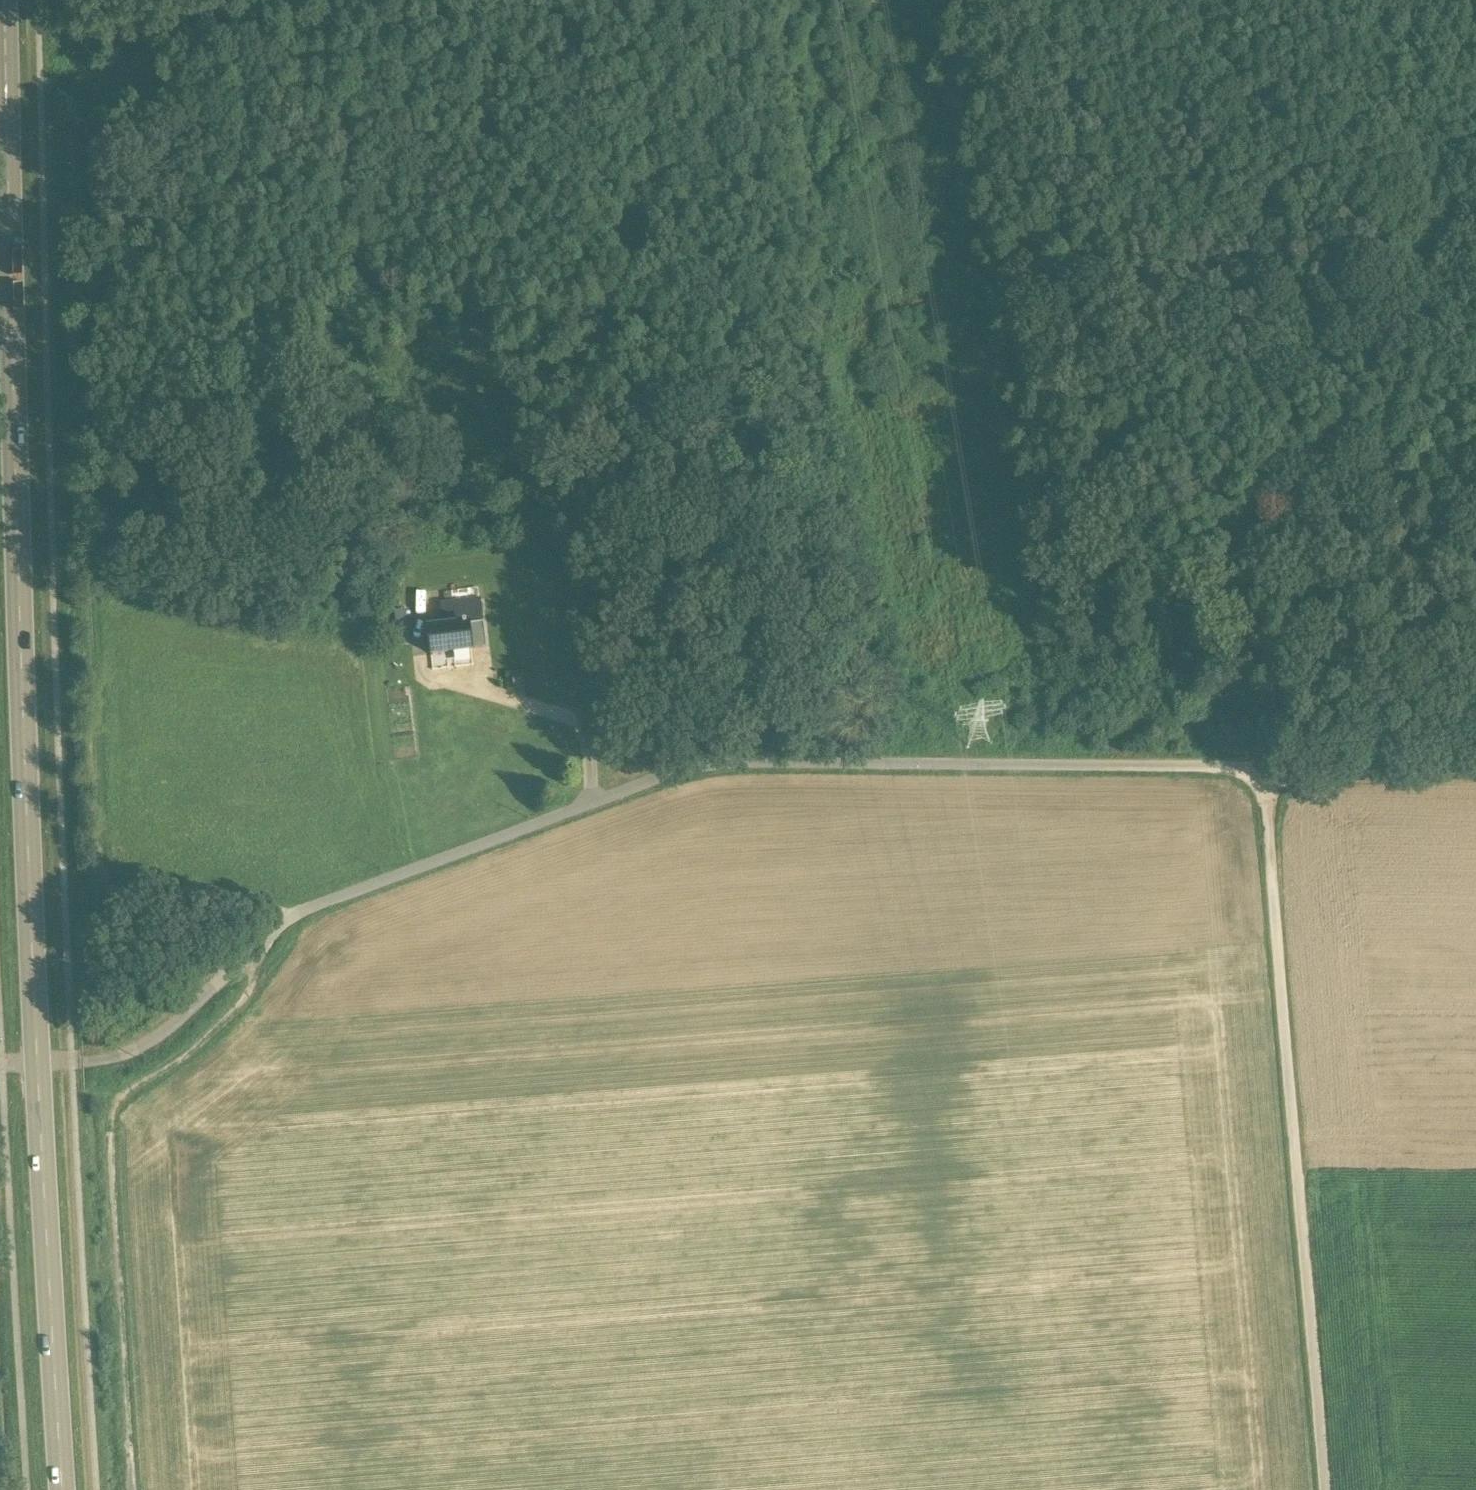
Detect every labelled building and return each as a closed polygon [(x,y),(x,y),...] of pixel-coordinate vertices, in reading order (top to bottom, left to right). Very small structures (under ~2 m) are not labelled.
[(407,643),(405,609),(394,610),(395,644),(407,643)] [(505,609),(496,610),(498,626),(507,625),(505,609)] [(482,625),(429,631),(432,654),(485,648),(483,634),(482,625)] [(499,632),(483,634),(485,648),(486,656),(507,653),(504,633),(504,631),(499,632)]
